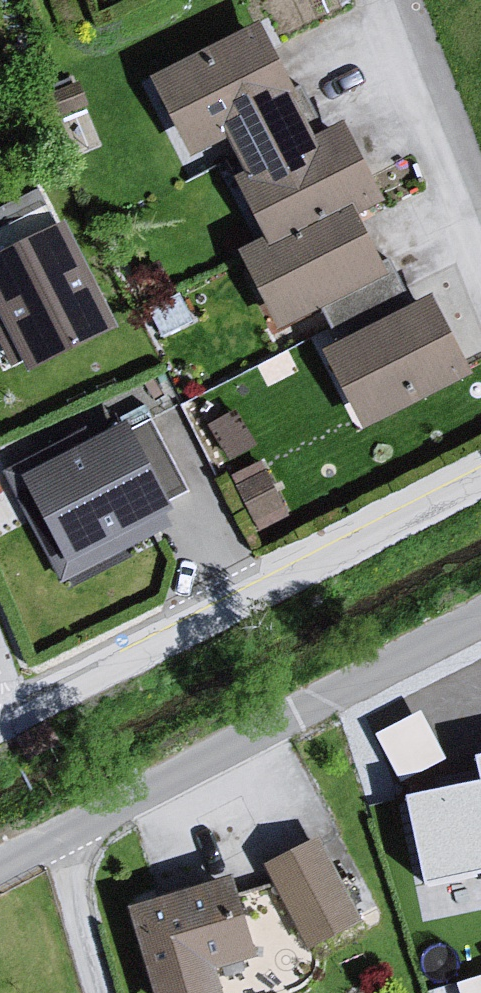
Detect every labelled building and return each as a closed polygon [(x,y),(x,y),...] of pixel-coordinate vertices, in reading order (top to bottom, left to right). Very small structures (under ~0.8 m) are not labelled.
[(255,29),(155,82),(187,167),(225,148),(241,182),(233,187),(267,250),(350,213),(356,225),(387,212),(344,133),(310,150),(255,29)] [(350,213),(267,250),(238,261),(272,336),(387,275),(356,225),(350,213)] [(0,260),(0,325),(29,375),(117,331),(64,231),(0,260)] [(430,302),(319,358),(355,440),(468,382),(430,302)] [(131,426),(15,486),(59,583),(174,524),(131,426)] [(406,766),(446,747),(424,702),(384,721),(406,766)] [(405,793),(423,882),(480,870),(480,778),(405,793)] [(318,846),(261,872),(311,952),(356,929),(318,846)] [(123,914),(149,992),(218,992),(212,973),(253,963),(228,885),(123,914)] [(466,992),(480,992),(480,964),(459,971),(466,992)]
